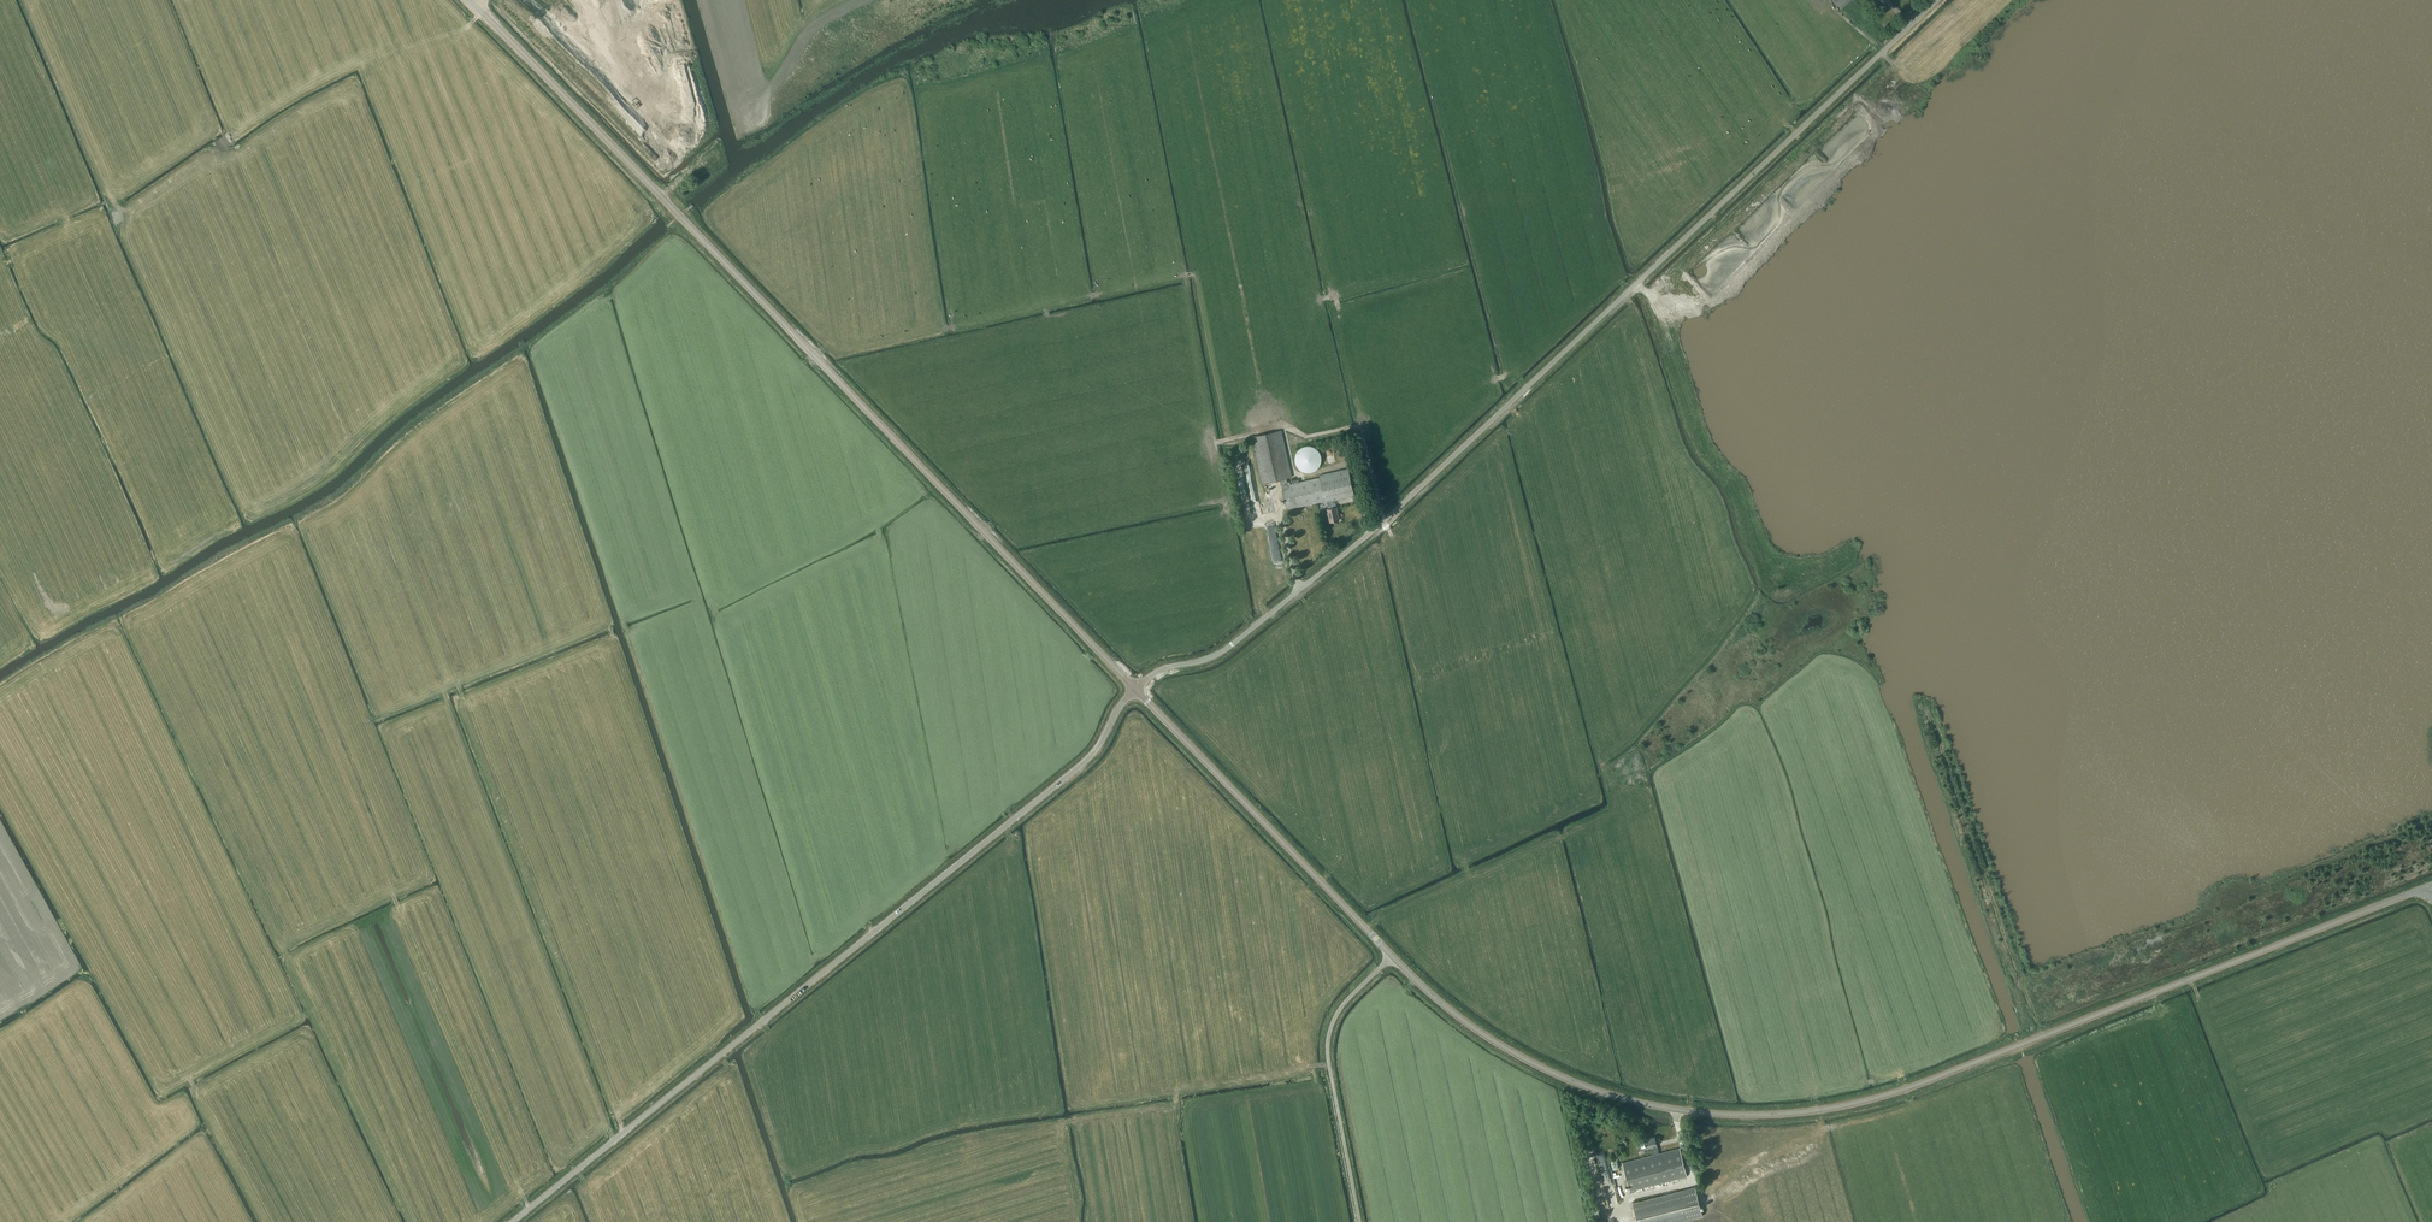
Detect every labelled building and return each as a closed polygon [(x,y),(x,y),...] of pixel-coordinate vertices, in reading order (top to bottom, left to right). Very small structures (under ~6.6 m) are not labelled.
[(1842,8),(1851,0),(1834,0),(1842,8)] [(1262,484),(1279,480),(1286,509),(1325,501),(1325,502),(1326,502),(1328,508),(1326,508),(1329,522),(1339,520),(1336,506),(1333,507),(1332,501),(1353,496),(1347,468),(1319,475),(1319,477),(1288,484),(1287,478),(1292,477),(1281,430),(1251,437),(1262,484)] [(1296,462),(1297,465),(1299,468),(1301,470),(1305,471),(1308,472),(1311,472),(1315,471),(1318,469),(1320,466),(1321,463),(1322,459),(1322,456),(1320,453),(1318,450),(1316,447),(1313,446),(1309,445),(1306,446),(1302,447),(1299,449),(1297,452),(1296,455),(1295,458),(1296,462)] [(1272,547),(1272,558),(1282,558),(1282,551),(1278,551),(1278,546),(1272,547)] [(1644,1139),(1646,1147),(1651,1146),(1653,1155),(1622,1163),(1630,1191),(1687,1176),(1680,1147),(1659,1153),(1654,1136),(1644,1139)] [(1695,1188),(1633,1204),(1638,1221),(1673,1221),(1702,1215),(1695,1188)] [(1597,1221),(1603,1221),(1599,1207),(1593,1208),(1597,1221)]
